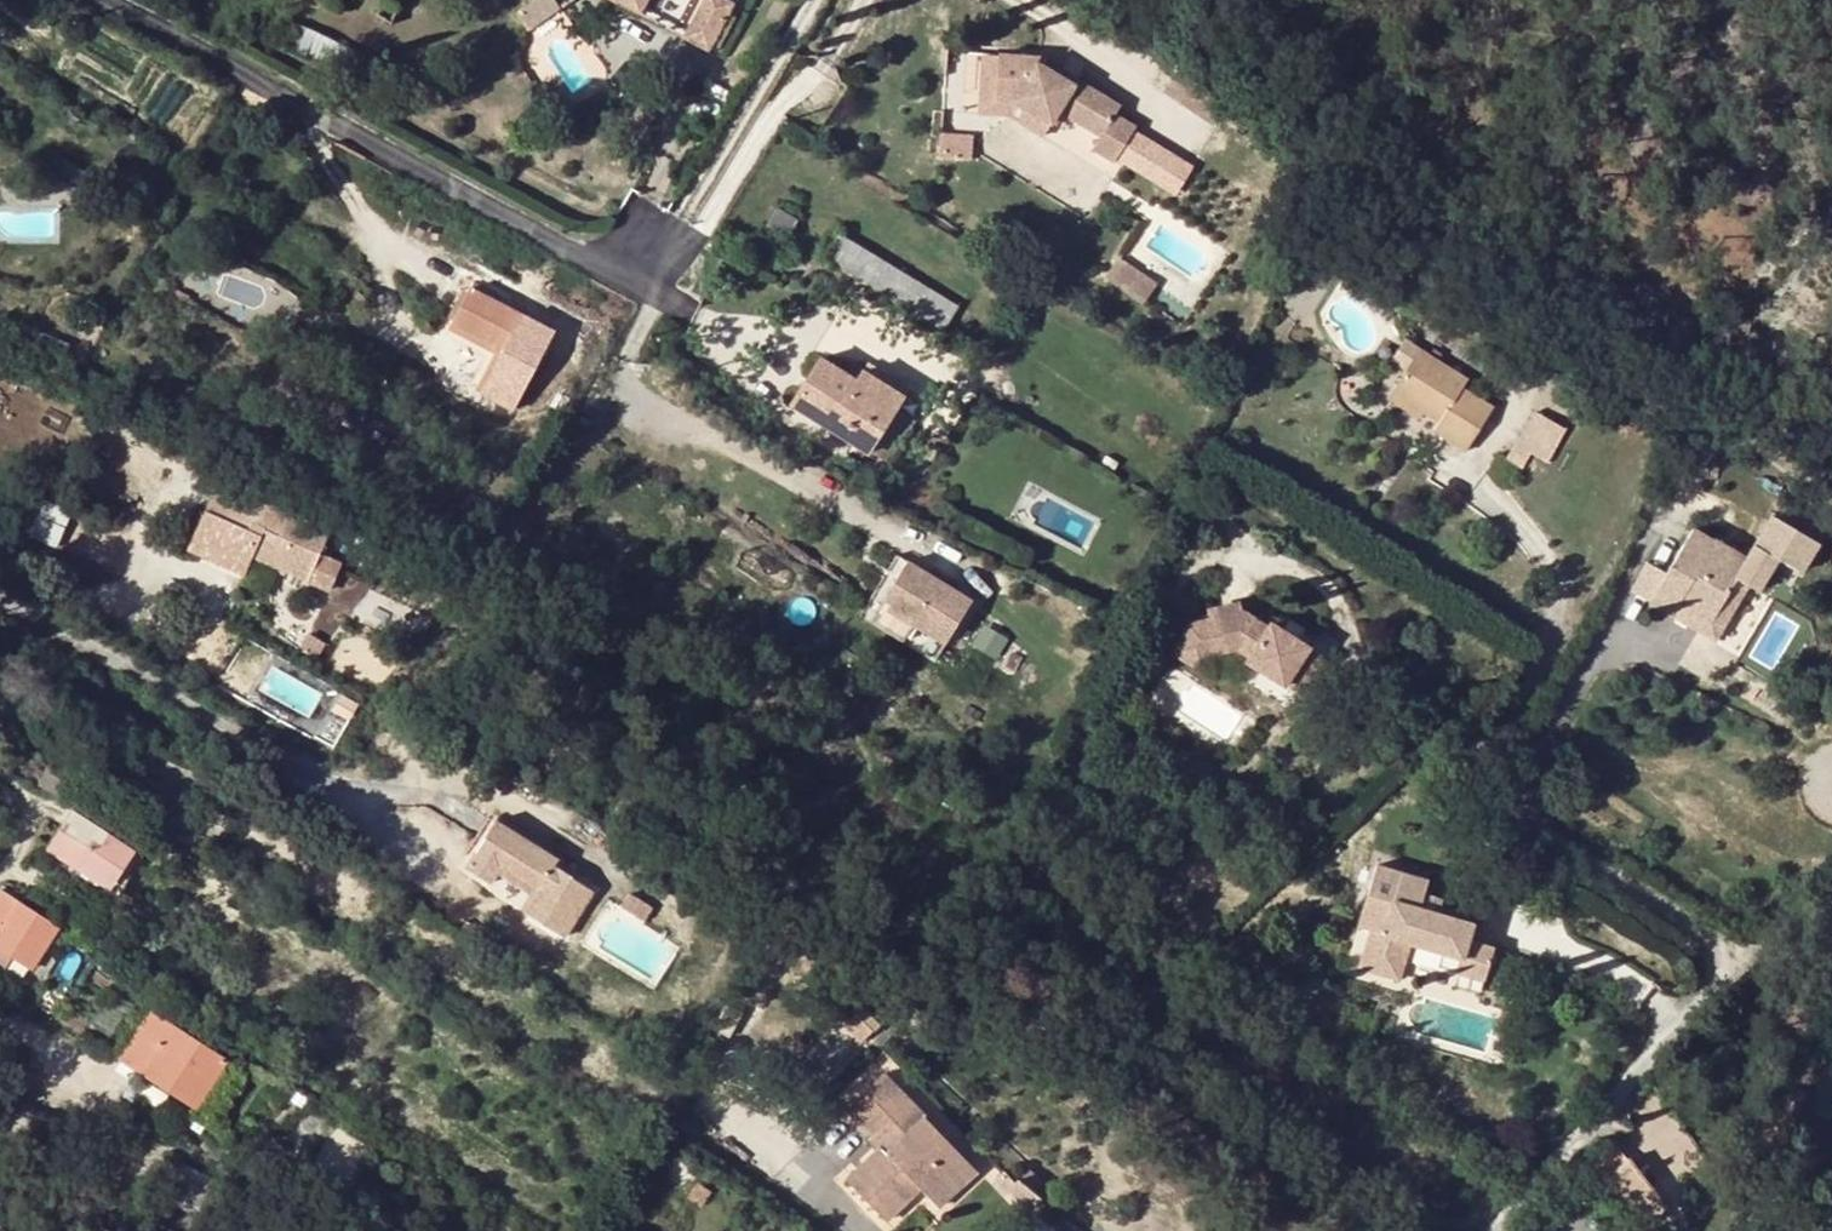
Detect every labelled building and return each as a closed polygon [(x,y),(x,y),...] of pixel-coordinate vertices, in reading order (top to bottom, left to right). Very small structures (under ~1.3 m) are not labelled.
[(522,29),(554,8),(548,0),(531,0),(511,14),(522,29)] [(677,29),(701,41),(721,0),(691,0),(677,29)] [(738,49),(747,54),(763,27),(754,21),(738,49)] [(300,26),(291,46),(351,73),(360,54),(300,26)] [(1052,109),(1017,87),(1004,86),(1005,38),(990,37),(989,99),(1009,100),(1044,123),(1052,109)] [(1064,63),(1067,58),(1044,44),(1048,38),(1005,38),(1004,86),(1017,87),(1052,109),(1053,109),(1059,97),(1102,123),(1094,136),(1118,150),(1137,118),(1115,104),(1122,93),(1078,65),(1075,70),(1064,63)] [(1064,63),(1075,70),(1078,65),(1067,58),(1064,63)] [(976,152),(976,132),(946,132),(945,152),(976,152)] [(768,222),(788,233),(797,219),(777,206),(768,222)] [(825,255),(943,326),(958,303),(840,232),(825,255)] [(1126,256),(1114,274),(1145,295),(1157,279),(1126,256)] [(491,343),(502,349),(480,391),(512,407),(544,347),(512,330),(520,313),(470,287),(451,322),(482,339),(491,343)] [(451,322),(444,334),(476,351),(482,339),(451,322)] [(480,391),(502,349),(491,343),(469,385),(480,391)] [(1432,432),(1464,450),(1491,404),(1460,386),(1465,376),(1415,347),(1389,393),(1422,411),(1439,421),(1432,432)] [(897,402),(857,377),(820,354),(791,402),(868,448),(897,402)] [(862,368),(902,393),(907,385),(867,361),(862,368)] [(862,368),(857,377),(897,402),(902,393),(862,368)] [(1422,411),(1389,393),(1383,403),(1415,423),(1422,411)] [(1513,443),(1530,453),(1544,461),(1564,427),(1533,409),(1513,443)] [(1530,453),(1513,443),(1504,458),(1521,469),(1530,453)] [(243,577),(250,559),(308,582),(319,555),(328,531),(287,515),(284,521),(256,509),(217,494),(192,557),(243,577)] [(1736,572),(1747,579),(1757,586),(1776,554),(1755,541),(1747,555),(1716,537),(1714,539),(1693,527),(1650,598),(1672,611),(1679,598),(1709,616),(1736,572)] [(869,599),(902,620),(935,642),(969,591),(900,548),(869,599)] [(308,582),(329,590),(340,563),(319,555),(308,582)] [(1747,579),(1736,572),(1709,616),(1701,629),(1713,636),(1747,579)] [(1672,611),(1701,629),(1709,616),(1679,598),(1672,611)] [(902,620),(869,599),(861,613),(894,633),(902,620)] [(1287,684),(1304,695),(1325,660),(1309,650),(1310,649),(1272,625),(1268,630),(1255,622),(1244,620),(1238,602),(1207,614),(1209,623),(1190,630),(1173,658),(1203,676),(1211,660),(1237,650),(1251,658),(1248,663),(1286,686),(1287,684)] [(338,613),(359,622),(363,613),(342,604),(338,613)] [(4,759),(15,738),(0,730),(0,756),(4,759)] [(120,866),(132,848),(72,810),(49,848),(102,881),(114,862),(120,866)] [(521,905),(564,931),(595,880),(494,817),(465,863),(489,878),(499,862),(535,884),(521,905)] [(1474,938),(1479,921),(1447,912),(1429,907),(1433,889),(1436,877),(1410,869),(1380,860),(1371,888),(1396,896),(1386,930),(1376,927),(1363,968),(1405,981),(1417,942),(1469,957),(1474,938)] [(1410,869),(1436,877),(1438,871),(1411,864),(1410,869)] [(1433,889),(1429,907),(1447,912),(1452,895),(1433,889)] [(11,954),(31,967),(57,927),(0,891),(0,948),(11,954)] [(1487,925),(1479,921),(1474,938),(1483,939),(1487,925)] [(1490,978),(1499,944),(1483,939),(1474,938),(1469,957),(1465,971),(1490,978)] [(11,954),(0,948),(0,968),(1,969),(11,954)] [(120,1056),(195,1106),(226,1059),(150,1010),(120,1056)] [(845,1026),(862,1046),(876,1034),(858,1015),(845,1026)] [(870,1132),(909,1096),(886,1072),(848,1108),(870,1132)] [(870,1132),(882,1144),(887,1150),(909,1130),(900,1120),(917,1104),(909,1096),(870,1132)] [(909,1130),(887,1150),(882,1144),(847,1177),(886,1219),(922,1187),(932,1198),(953,1179),(961,1187),(978,1171),(917,1104),(900,1120),(909,1130)] [(1802,1119),(1797,1130),(1808,1134),(1812,1122),(1802,1119)] [(169,1158),(156,1184),(205,1210),(219,1184),(169,1158)] [(1606,1176),(1644,1226),(1668,1208),(1629,1159),(1606,1176)] [(932,1198),(940,1207),(961,1187),(953,1179),(932,1198)]
